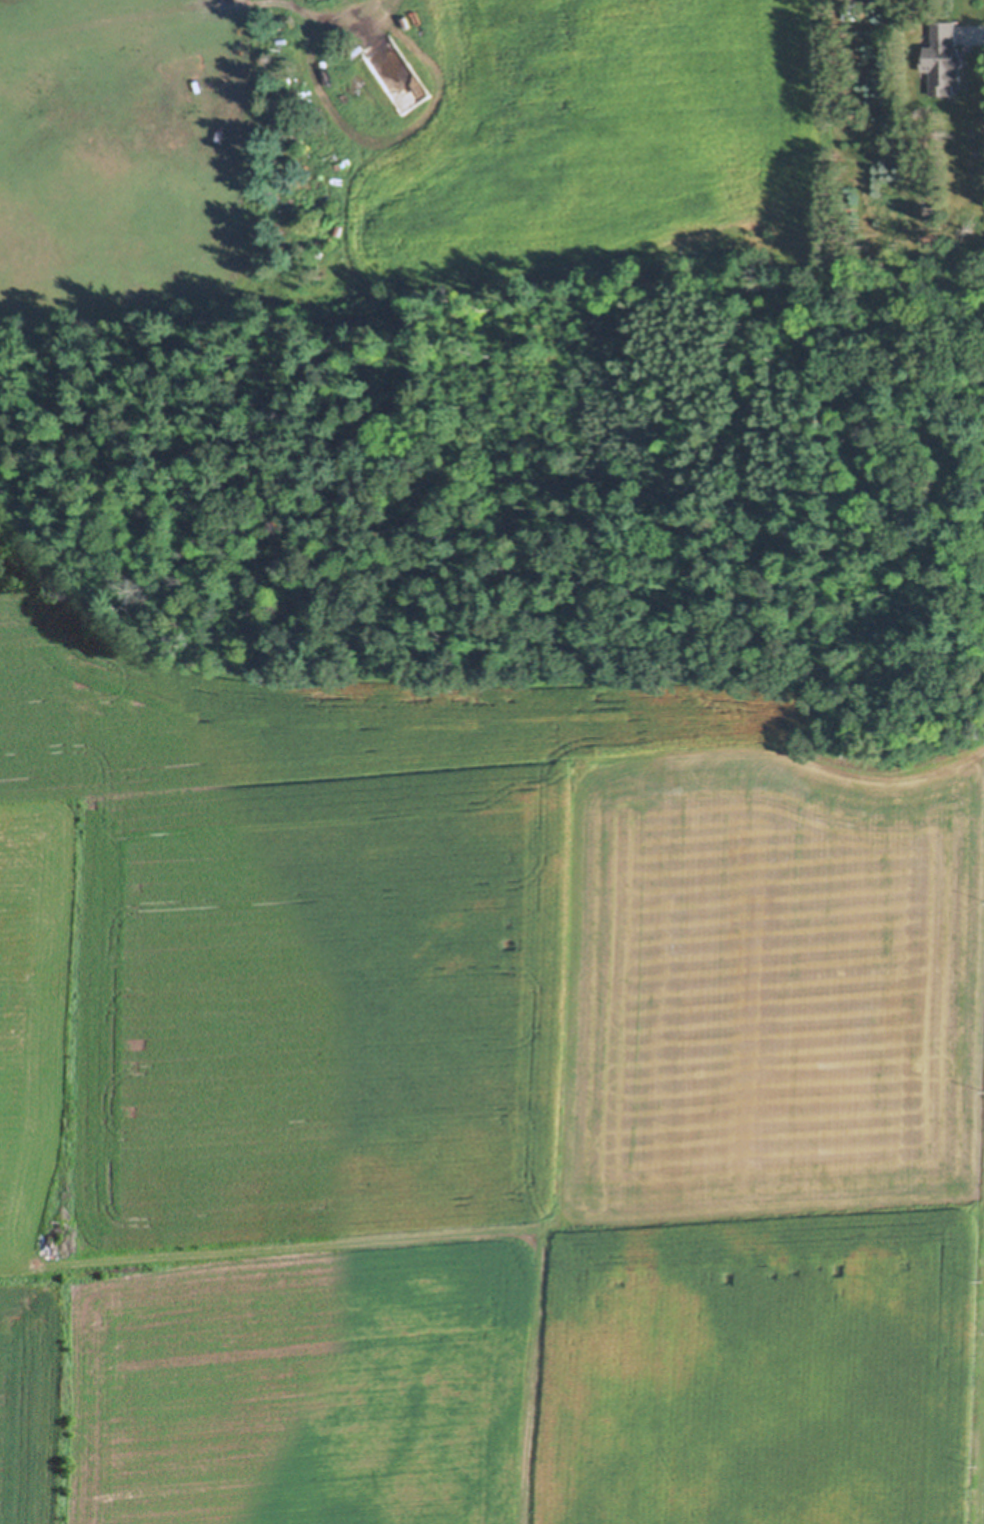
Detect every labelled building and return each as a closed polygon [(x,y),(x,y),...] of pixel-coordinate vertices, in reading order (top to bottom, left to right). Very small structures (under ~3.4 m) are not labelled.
[(924,50),(932,50),(932,24),(954,24),(954,49),(958,49),(958,58),(959,58),(962,61),(962,69),(959,71),(959,76),(960,76),(960,83),(959,83),(959,87),(952,88),(952,97),(930,97),(930,74),(922,74),(921,58),(925,58),(924,50)]
